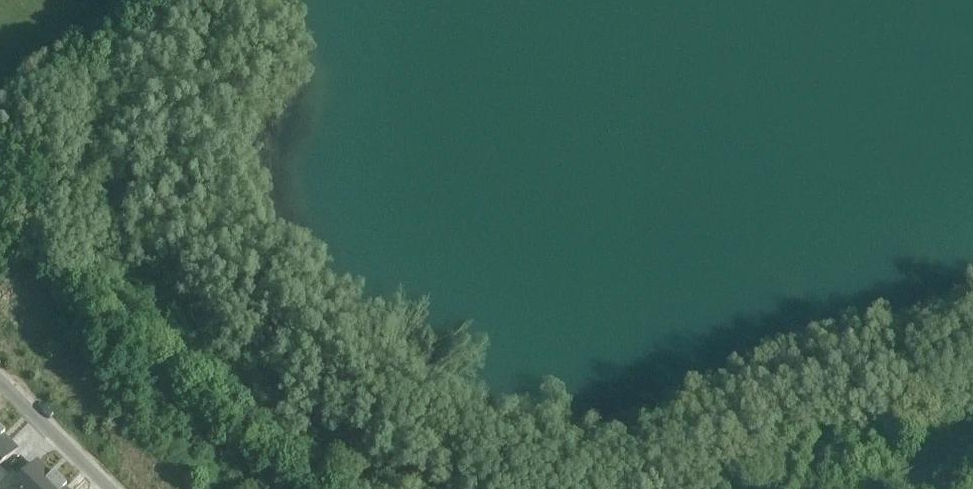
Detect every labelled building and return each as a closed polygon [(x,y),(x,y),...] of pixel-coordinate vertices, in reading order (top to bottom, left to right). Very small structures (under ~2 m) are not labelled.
[(18,454),(0,437),(0,472),(18,454)] [(15,488),(54,488),(59,485),(37,465),(15,488)]
